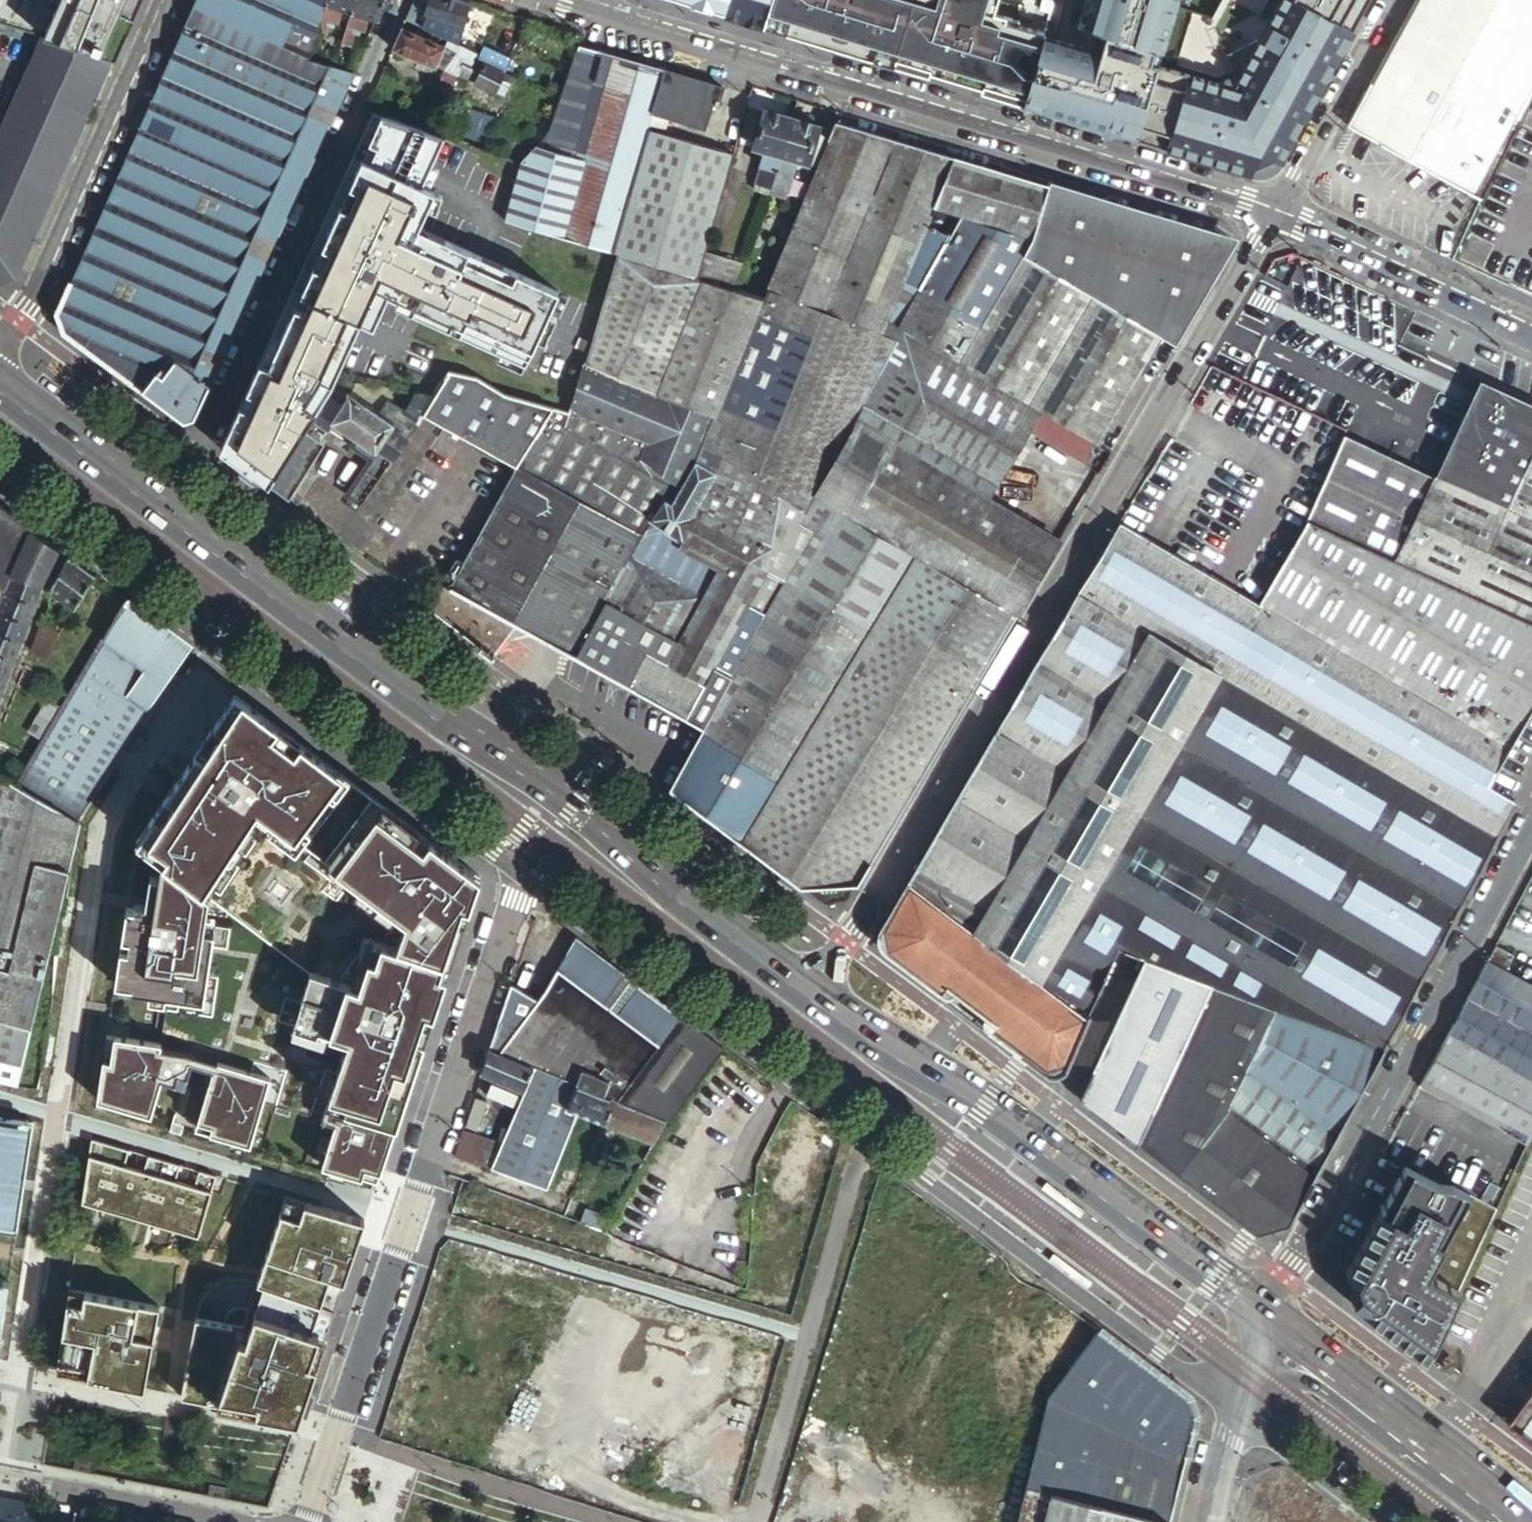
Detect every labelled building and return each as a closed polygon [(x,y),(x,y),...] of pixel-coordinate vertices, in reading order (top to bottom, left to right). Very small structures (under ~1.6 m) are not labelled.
[(115,58),(141,0),(0,0),(0,24),(40,36),(115,58)] [(354,72),(331,65),(308,56),(309,52),(284,40),(290,27),(314,37),(315,36),(324,1),(324,0),(195,0),(55,314),(62,334),(181,422),(195,418),(354,72)] [(324,1),(315,36),(325,39),(329,26),(333,27),(334,21),(338,22),(342,9),(351,12),(355,0),(324,0),(324,1)] [(386,0),(355,0),(351,12),(339,44),(349,47),(354,33),(357,34),(358,29),(363,30),(368,18),(377,21),(386,0)] [(405,18),(412,22),(457,39),(469,2),(464,0),(428,0),(425,12),(408,11),(405,18)] [(744,21),(746,18),(764,24),(768,10),(770,0),(674,0),(744,21)] [(764,24),(1023,105),(1045,38),(979,18),(923,2),(918,0),(771,0),(764,24)] [(979,18),(986,0),(924,0),(923,2),(979,18)] [(1045,38),(1023,105),(1249,173),(1282,161),(1369,0),(1056,0),(1045,38)] [(1480,200),(1531,95),(1531,0),(1417,0),(1347,128),(1480,200)] [(487,50),(483,58),(505,69),(517,45),(478,25),(470,42),(487,50)] [(284,40),(309,52),(314,37),(290,27),(284,40)] [(444,47),(401,28),(391,49),(435,68),(436,67),(458,78),(459,75),(497,93),(506,74),(474,60),(476,56),(447,42),(444,47)] [(40,36),(36,43),(0,127),(0,284),(18,279),(115,58),(40,36)] [(595,76),(602,52),(578,45),(571,70),(595,76)] [(652,113),(664,71),(602,52),(595,76),(573,150),(541,140),(520,161),(504,221),(611,253),(648,129),(652,113)] [(550,131),(541,140),(573,150),(595,76),(571,70),(561,98),(550,131)] [(664,71),(652,113),(703,128),(711,98),(716,99),(714,103),(719,104),(723,88),(664,71)] [(455,138),(473,145),(483,113),(465,107),(455,138)] [(365,108),(211,445),(267,487),(333,379),(361,317),(374,323),(386,297),(524,358),(556,287),(417,225),(433,189),(420,184),(442,134),(365,108)] [(790,118),(763,110),(752,148),(765,151),(754,190),(768,194),(770,187),(790,118)] [(483,113),(473,145),(515,159),(520,144),(491,134),(496,119),(483,113)] [(819,126),(790,118),(770,187),(789,193),(797,161),(809,164),(819,126)] [(819,126),(809,164),(815,166),(830,127),(820,123),(819,126)] [(934,208),(954,157),(835,124),(764,298),(761,297),(734,289),(697,278),(620,255),(585,365),(712,417),(695,459),(696,460),(777,508),(765,573),(685,719),(702,728),(739,660),(776,593),(829,506),(812,497),(903,329),(897,325),(944,242),(948,235),(926,227),(934,208)] [(648,129),(611,253),(620,255),(697,278),(705,251),(733,154),(648,129)] [(1063,425),(1097,445),(1147,360),(1160,337),(1173,345),(1195,310),(1205,292),(1223,262),(1232,247),(1048,191),(1049,186),(954,157),(934,208),(959,216),(948,235),(944,242),(897,325),(903,329),(1039,410),(1063,425)] [(1048,191),(1232,247),(1230,241),(1049,186),(1048,191)] [(959,216),(934,208),(926,227),(948,235),(959,216)] [(1411,391),(1441,322),(1278,249),(1247,318),(1411,391)] [(705,251),(697,278),(734,289),(744,262),(705,251)] [(702,728),(669,789),(742,844),(882,611),(983,670),(1058,540),(987,497),(1030,425),(1039,410),(903,329),(812,497),(829,506),(776,593),(739,660),(702,728)] [(670,502),(696,460),(695,459),(712,417),(585,365),(583,364),(569,412),(505,395),(488,384),(478,378),(448,371),(446,375),(436,394),(433,398),(422,416),(446,430),(515,469),(546,419),(670,488),(664,499),(670,502)] [(354,383),(333,379),(267,487),(287,502),(324,444),(319,441),(325,432),(327,433),(332,423),(357,439),(352,448),(369,460),(376,465),(370,474),(363,469),(347,494),(362,505),(383,475),(405,442),(407,440),(389,427),(399,413),(401,410),(386,400),(375,414),(346,394),(354,383)] [(1481,381),(1475,392),(1469,406),(1459,425),(1446,451),(1434,475),(1344,436),(1305,522),(1307,523),(1531,623),(1531,404),(1481,381)] [(375,414),(386,400),(393,390),(354,383),(346,394),(375,414)] [(1462,401),(1469,406),(1475,392),(1471,389),(1462,401)] [(422,416),(433,398),(417,394),(402,416),(417,426),(422,416)] [(1063,425),(1039,410),(1030,425),(1054,439),(1062,427),(1063,425)] [(417,426),(402,416),(399,413),(389,427),(407,440),(417,426)] [(1442,441),(1446,451),(1459,425),(1453,421),(1452,419),(1450,418),(1448,417),(1446,416),(1444,417),(1443,417),(1442,419),(1439,439),(1442,441)] [(426,606),(493,656),(516,624),(575,657),(664,499),(670,488),(546,419),(515,469),(462,564),(456,560),(426,606)] [(1106,454),(1062,427),(1054,439),(1052,444),(1096,469),(1106,454)] [(419,452),(405,442),(383,475),(396,484),(419,452)] [(369,460),(363,469),(370,474),(376,465),(369,460)] [(670,502),(664,499),(575,657),(685,719),(765,573),(777,508),(696,460),(670,502)] [(3,592),(10,573),(29,528),(0,507),(0,598),(3,592)] [(942,994),(945,996),(947,996),(949,995),(951,995),(953,993),(954,991),(970,1003),(985,1014),(983,1016),(982,1019),(982,1023),(983,1025),(985,1027),(987,1029),(1016,1051),(1048,1075),(1052,1075),(1057,1073),(1061,1072),(1065,1069),(1069,1062),(1087,1021),(1118,949),(1142,959),(1145,960),(1168,968),(1182,974),(1210,984),(1382,1050),(1419,982),(1531,770),(1531,764),(1508,750),(1531,708),(1531,623),(1307,523),(1259,603),(1120,522),(885,920),(881,927),(880,932),(879,937),(880,942),(882,947),(883,950),(891,957),(902,965),(923,980),(942,994)] [(38,583),(58,549),(29,528),(10,573),(38,583)] [(73,609),(95,576),(66,555),(48,591),(73,609)] [(3,592),(35,604),(38,583),(10,573),(3,592)] [(79,676),(123,598),(95,576),(73,609),(72,611),(91,625),(83,641),(66,668),(79,676)] [(0,598),(0,612),(27,623),(35,604),(3,592),(0,598)] [(24,768),(13,784),(77,822),(133,734),(132,733),(149,707),(127,695),(172,635),(123,598),(79,676),(73,687),(68,694),(59,708),(52,721),(40,740),(31,756),(24,768)] [(890,831),(983,670),(882,611),(742,844),(801,888),(859,885),(890,831)] [(21,641),(27,623),(0,612),(0,633),(21,641)] [(59,631),(39,623),(28,653),(44,663),(49,657),(59,631)] [(13,660),(21,641),(0,633),(0,655),(13,660)] [(149,707),(189,648),(172,635),(127,695),(149,707)] [(6,679),(13,660),(0,655),(0,677),(6,679)] [(55,661),(49,657),(44,663),(51,668),(55,661)] [(51,668),(58,673),(62,666),(55,661),(51,668)] [(79,676),(66,668),(62,666),(58,673),(55,677),(73,687),(79,676)] [(55,677),(51,683),(68,694),(73,687),(55,677)] [(68,694),(51,683),(44,680),(34,695),(45,701),(59,708),(68,694)] [(116,832),(304,969),(430,1010),(472,884),(375,811),(220,695),(116,832)] [(52,721),(59,708),(45,701),(39,716),(52,721)] [(13,784),(24,768),(12,762),(2,778),(13,784)] [(13,784),(2,778),(0,777),(0,1081),(16,1086),(31,1026),(80,824),(77,822),(13,784)] [(612,1100),(665,1122),(680,1097),(686,1100),(691,1089),(721,1047),(612,965),(572,935),(541,993),(507,1057),(531,1067),(576,1085),(586,1089),(598,1094),(612,1100)] [(389,955),(362,943),(350,973),(358,976),(352,994),(306,978),(287,1032),(341,1047),(323,1106),(392,1126),(406,1084),(419,1044),(430,1010),(443,972),(389,955)] [(1495,945),(1487,960),(1507,971),(1515,956),(1495,945)] [(1168,968),(1145,960),(1114,1025),(1079,1098),(1134,1140),(1148,1111),(1173,1067),(1207,989),(1180,976),(1182,974),(1168,968)] [(1417,1084),(1420,1086),(1527,1141),(1531,1130),(1531,988),(1482,963),(1453,1018),(1417,1084)] [(488,1049),(507,1057),(541,993),(512,977),(488,1049)] [(1382,1050),(1210,984),(1207,989),(1269,1020),(1228,1106),(1318,1171),(1337,1136),(1382,1050)] [(1269,1020),(1207,989),(1173,1067),(1148,1111),(1134,1140),(1190,1182),(1228,1106),(1269,1020)] [(193,1132),(248,1146),(265,1081),(278,1084),(285,1054),(176,1027),(170,1051),(110,1036),(92,1105),(147,1119),(158,1076),(205,1088),(193,1132)] [(479,1075),(522,1091),(531,1067),(507,1057),(488,1049),(479,1075)] [(490,1170),(547,1190),(577,1113),(567,1108),(576,1085),(531,1067),(522,1091),(501,1143),(490,1170)] [(567,1108),(577,1113),(586,1089),(576,1085),(567,1108)] [(577,1113),(588,1117),(598,1094),(586,1089),(577,1113)] [(603,1123),(612,1100),(598,1094),(588,1117),(603,1123)] [(653,1143),(665,1122),(612,1100),(603,1123),(586,1163),(594,1167),(600,1153),(603,1154),(615,1128),(653,1143)] [(362,1172),(376,1175),(388,1138),(392,1126),(323,1106),(318,1122),(331,1126),(316,1171),(359,1183),(362,1172)] [(1318,1171),(1228,1106),(1190,1182),(1224,1208),(1248,1226),(1257,1233),(1290,1224),(1318,1171)] [(0,1118),(0,1227),(16,1230),(32,1123),(0,1118)] [(453,1156),(490,1170),(501,1143),(461,1131),(453,1156)] [(128,1150),(91,1140),(81,1200),(199,1233),(216,1175),(198,1170),(194,1185),(174,1179),(179,1165),(147,1156),(143,1170),(124,1164),(128,1150)] [(1413,1349),(1425,1358),(1496,1207),(1406,1165),(1349,1267),(1351,1282),(1355,1301),(1413,1349)] [(194,1321),(179,1397),(297,1420),(317,1359),(343,1275),(360,1220),(285,1197),(243,1330),(194,1321)] [(0,1281),(0,1337),(8,1283),(0,1281)] [(68,1286),(55,1373),(142,1390),(158,1303),(68,1286)] [(1188,1396),(1099,1330),(1047,1401),(1023,1485),(1169,1520),(1195,1417),(1188,1396)] [(1531,1439),(1531,1390),(1508,1421),(1531,1439)] [(1169,1520),(1023,1485),(1017,1509),(1014,1521),(1168,1521),(1169,1520)]
